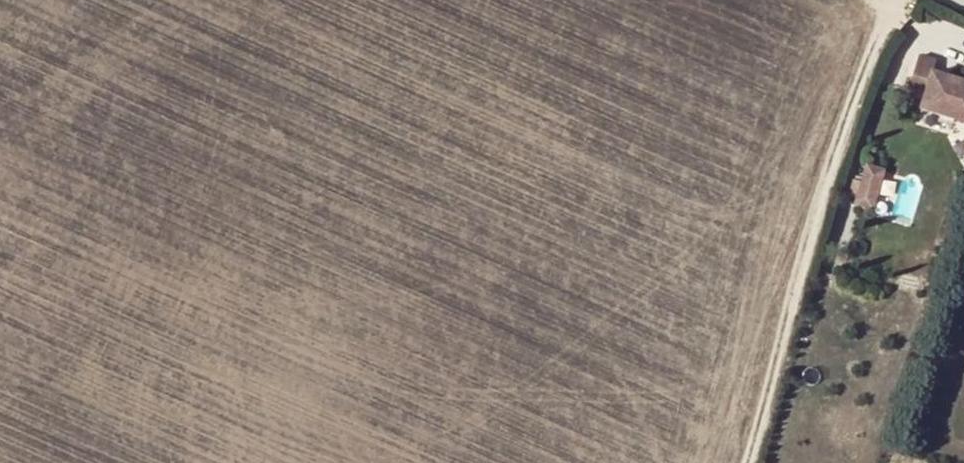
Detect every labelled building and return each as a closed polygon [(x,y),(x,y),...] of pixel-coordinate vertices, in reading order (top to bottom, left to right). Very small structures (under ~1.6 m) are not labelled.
[(920,55),(909,95),(925,100),(922,109),(963,121),(963,81),(934,72),(937,60),(920,55)] [(887,151),(870,146),(859,185),(876,189),(887,151)]
